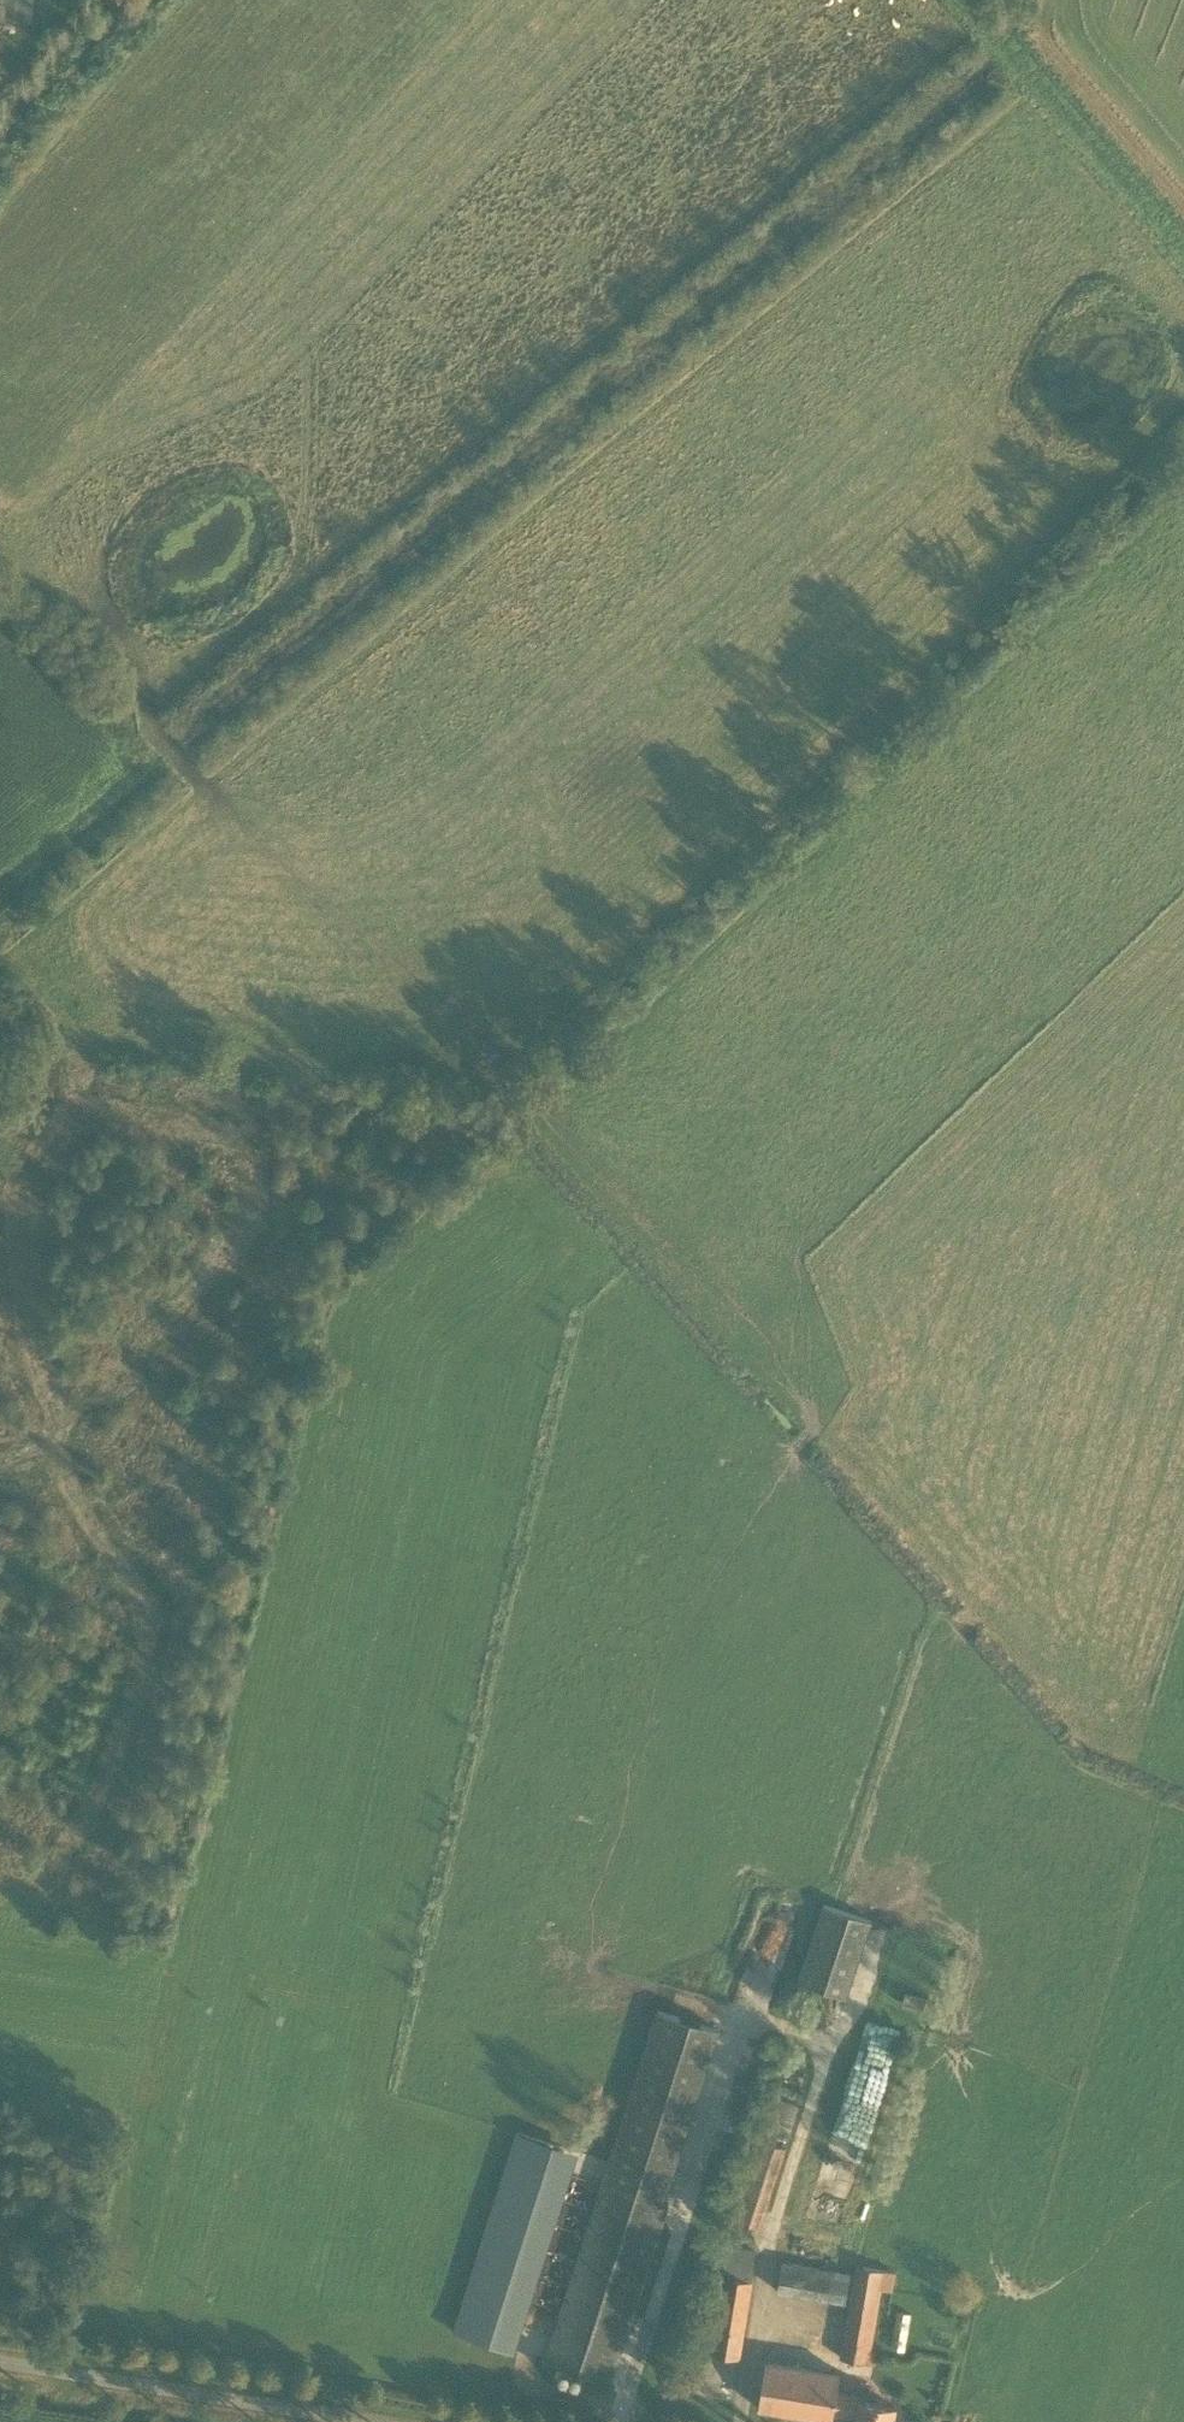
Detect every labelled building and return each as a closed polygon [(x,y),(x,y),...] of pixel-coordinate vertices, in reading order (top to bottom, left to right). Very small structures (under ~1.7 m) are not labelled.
[(1,16),(16,17),(16,0),(2,0),(1,16)] [(821,1903),(796,1979),(847,1996),(873,1920),(821,1903)] [(611,2382),(668,2204),(664,2202),(719,2029),(658,2009),(545,2362),(611,2382)] [(756,2239),(802,2092),(771,2083),(725,2229),(756,2239)] [(515,2349),(569,2146),(507,2130),(453,2333),(515,2349)] [(757,2249),(717,2242),(699,2351),(739,2357),(757,2249)] [(782,2263),(778,2293),(847,2301),(851,2271),(782,2263)] [(859,2264),(843,2357),(875,2364),(877,2350),(871,2349),(881,2290),(892,2291),(895,2271),(859,2264)] [(840,2373),(766,2360),(758,2407),(832,2419),(833,2413),(857,2417),(856,2421),(892,2421),(895,2407),(859,2400),(860,2394),(837,2390),(840,2373)]
